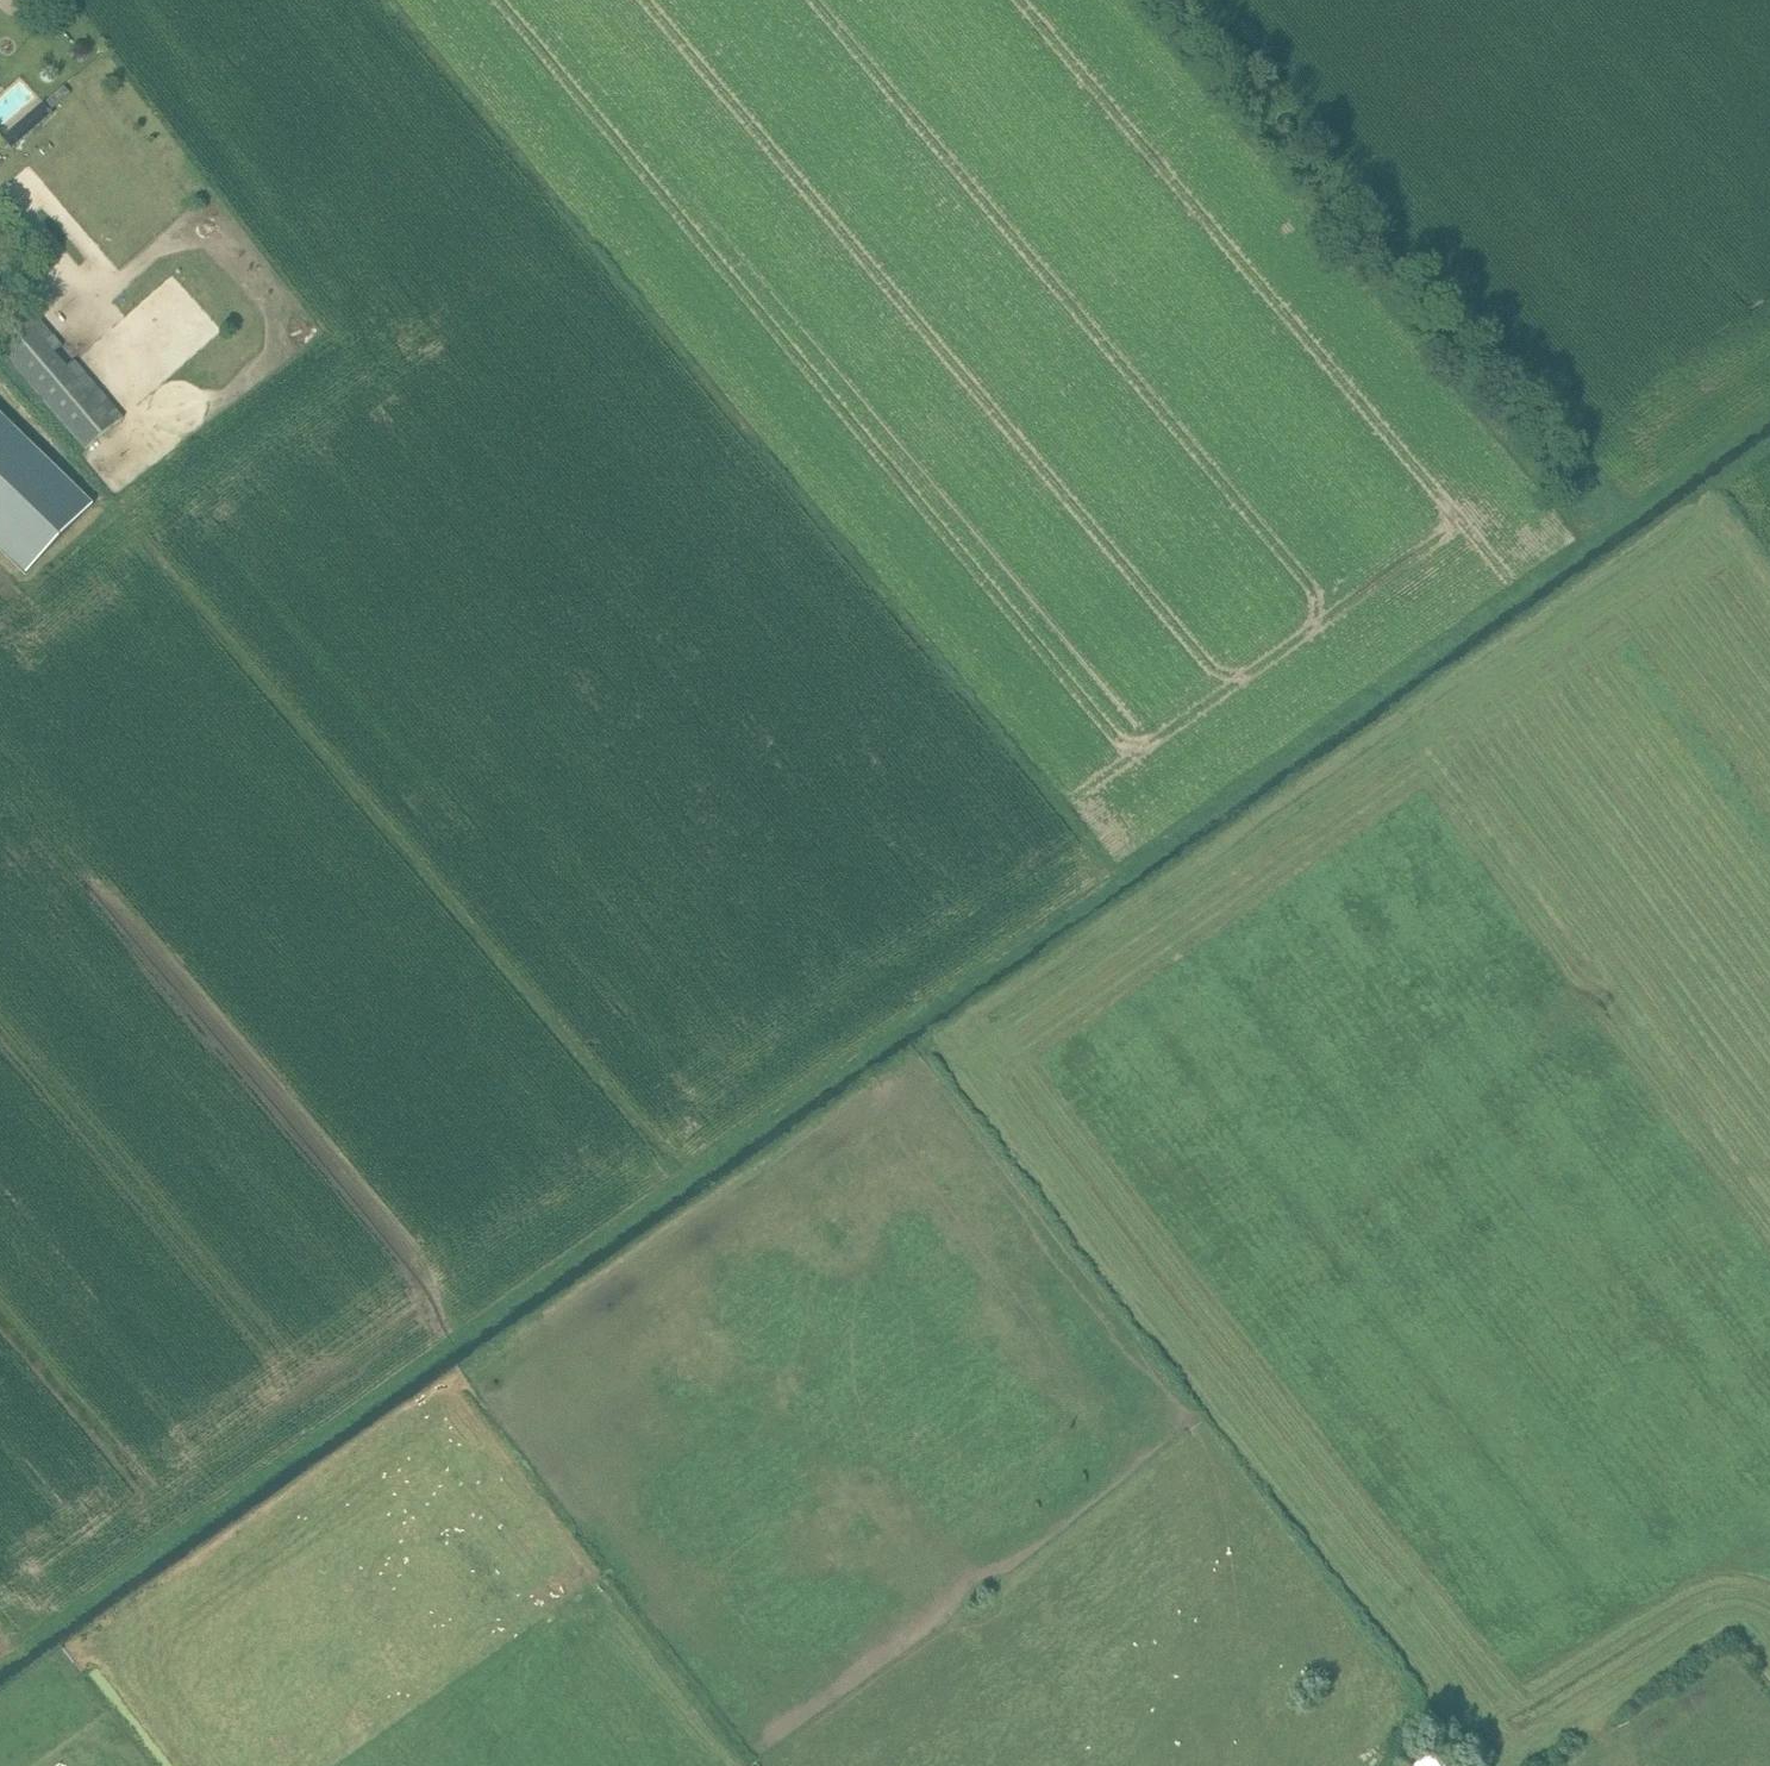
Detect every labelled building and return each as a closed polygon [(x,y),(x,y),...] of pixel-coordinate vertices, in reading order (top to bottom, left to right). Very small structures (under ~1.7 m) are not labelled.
[(0,306),(0,354),(83,451),(122,418),(74,361),(66,368),(54,354),(62,347),(16,293),(0,306)] [(36,580),(100,510),(0,418),(0,547),(36,580)] [(1447,1755),(1432,1765),(1433,1765),(1453,1765),(1447,1755)]
